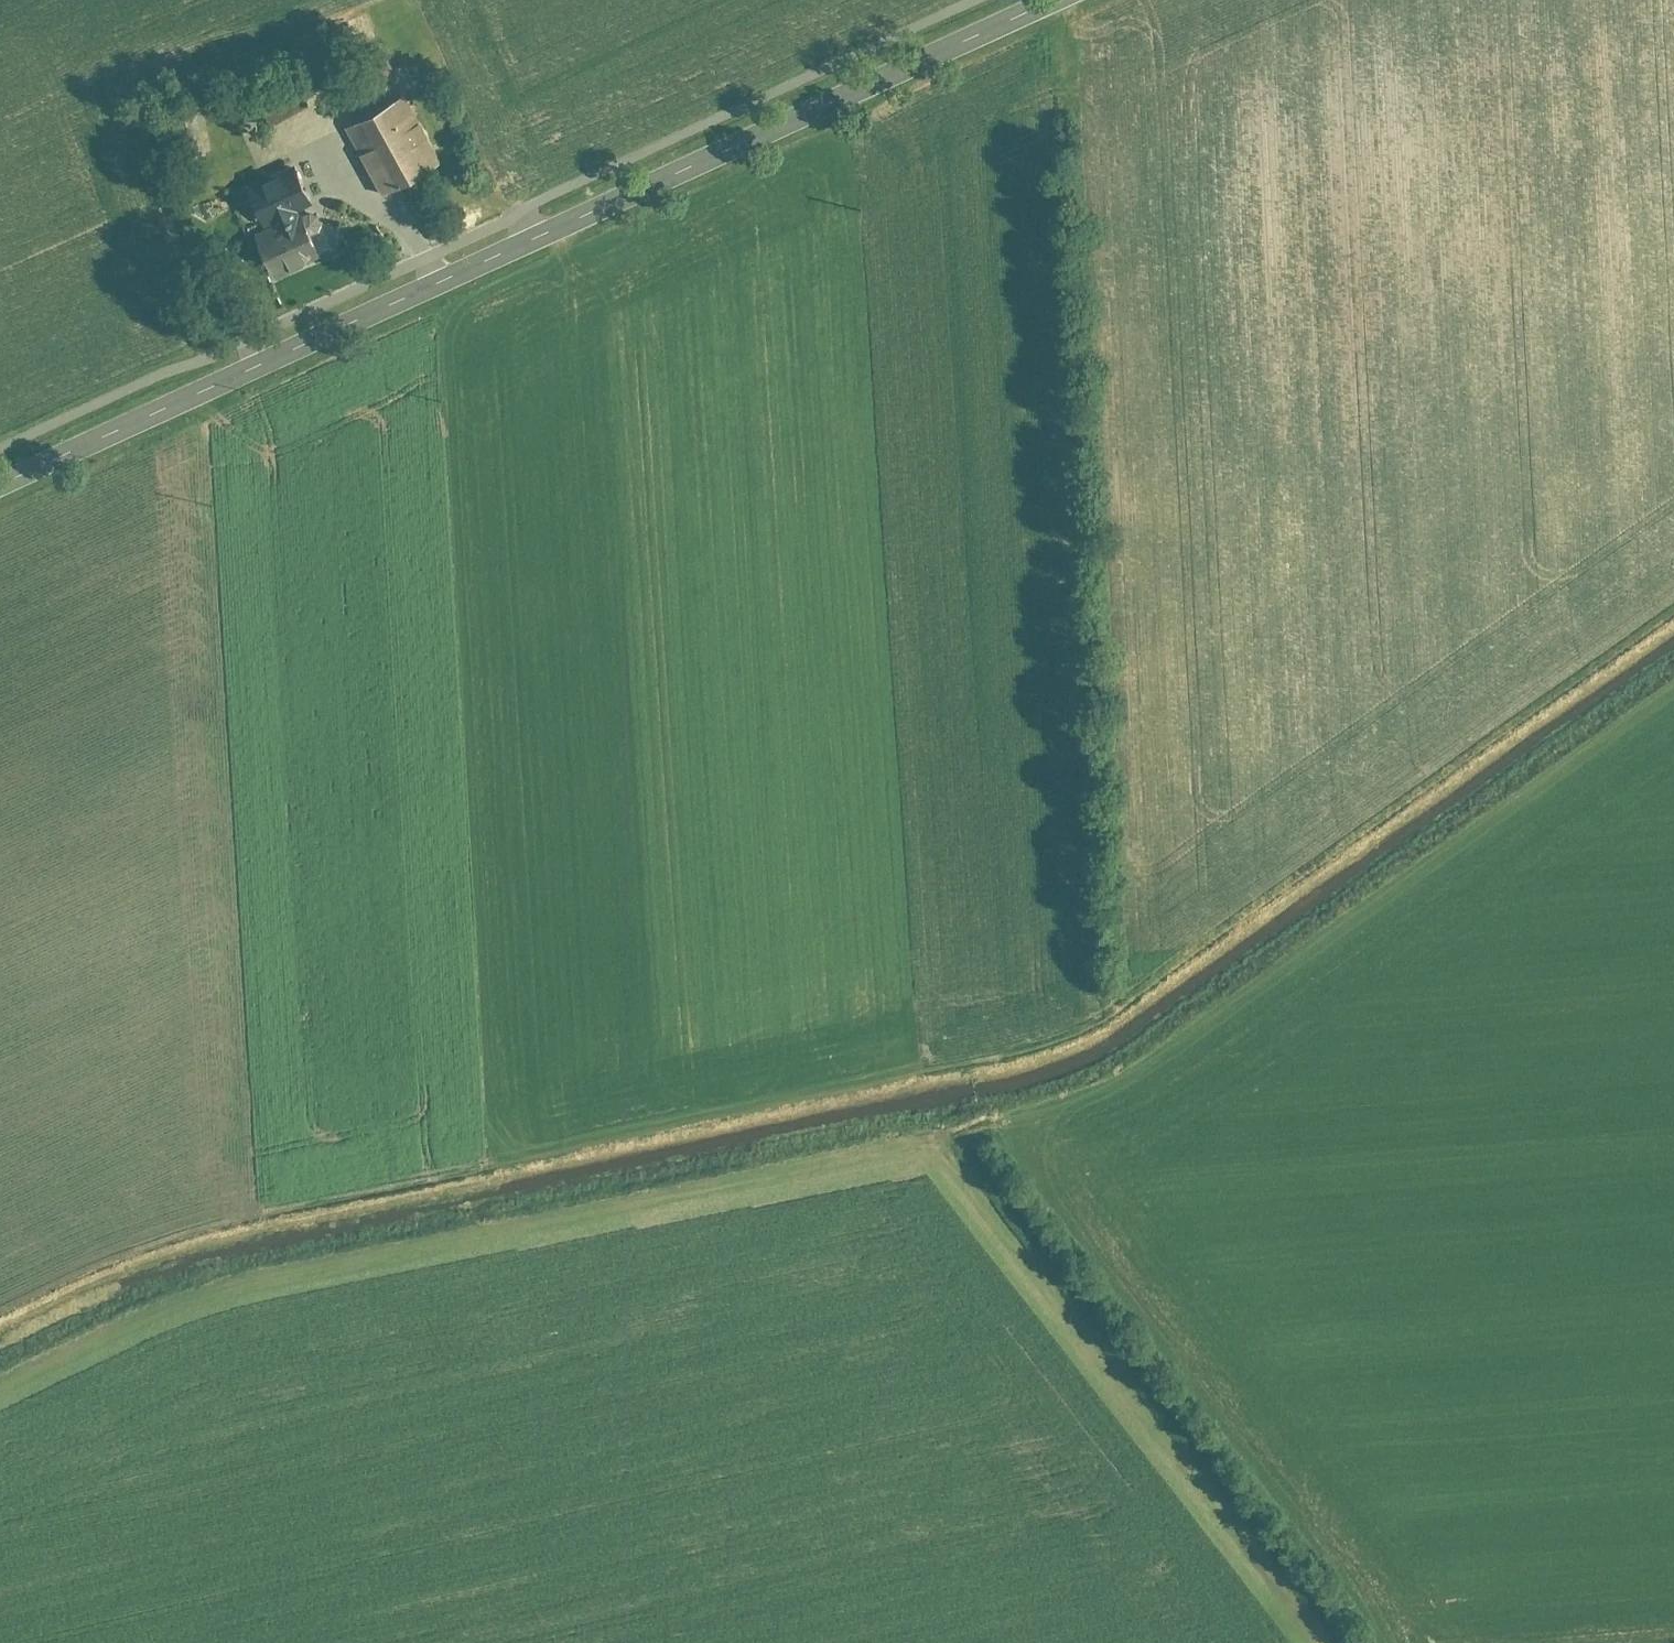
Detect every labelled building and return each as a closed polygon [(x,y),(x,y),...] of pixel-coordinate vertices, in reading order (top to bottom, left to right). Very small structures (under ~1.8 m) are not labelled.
[(254,103),(268,129),(309,108),(296,82),(254,103)] [(398,104),(341,133),(374,196),(431,167),(398,104)] [(264,225),(271,222),(276,231),(251,243),(269,281),(322,256),(303,218),(296,222),(291,212),(330,193),(311,154),(245,186),(264,225)]
